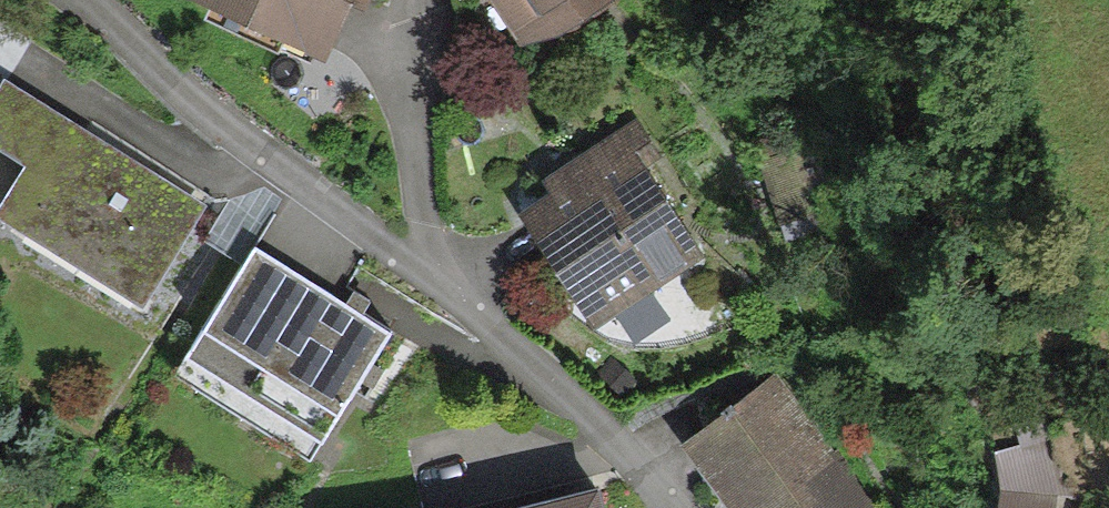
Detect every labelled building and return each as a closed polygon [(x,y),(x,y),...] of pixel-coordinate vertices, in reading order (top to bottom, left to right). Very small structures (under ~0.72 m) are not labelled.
[(329,0),(240,0),(313,35),(329,0)] [(532,31),(579,0),(511,0),(532,31)] [(7,80),(0,91),(0,131),(33,152),(2,199),(139,288),(195,202),(7,80)] [(693,255),(635,143),(487,218),(545,330),(693,255)] [(380,321),(255,244),(183,361),(307,438),(380,321)] [(772,378),(694,436),(749,507),(870,507),(772,378)] [(1002,507),(1056,507),(1054,444),(1000,446),(1002,507)] [(596,479),(465,507),(603,507),(596,479)]
